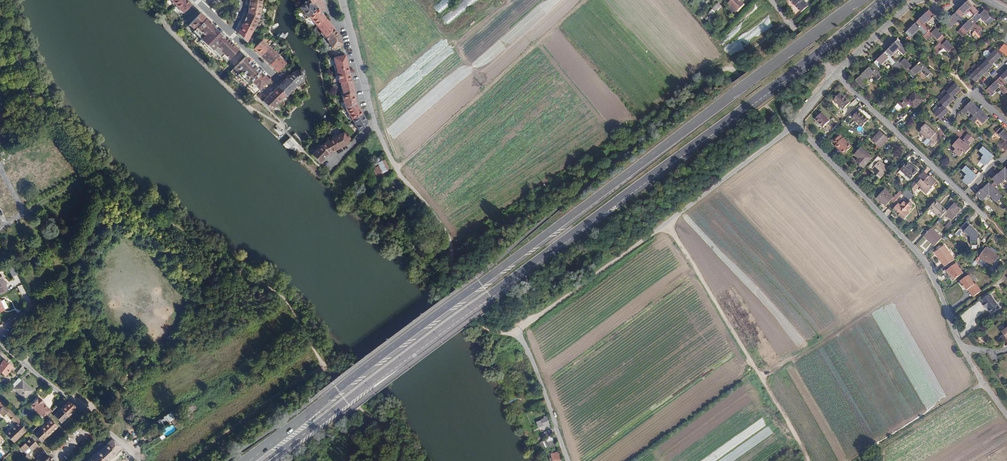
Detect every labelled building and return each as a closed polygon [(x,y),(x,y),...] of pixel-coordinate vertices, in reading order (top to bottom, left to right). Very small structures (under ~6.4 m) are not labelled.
[(179,9),(183,13),(191,5),(188,1),(187,0),(182,0),(175,7),(178,10),(179,9)] [(303,14),(302,15),(306,19),(316,10),(312,5),(308,0),(306,2),(304,2),(304,4),(299,8),(303,14)] [(440,13),(456,0),(440,0),(433,6),(440,13)] [(442,18),(448,25),(478,0),(464,0),(442,18)] [(728,2),(737,11),(743,3),(741,1),(740,0),(730,0),(728,2)] [(792,3),(793,3),(795,6),(795,5),(801,12),(809,6),(804,0),(790,0),(792,3)] [(961,16),(973,5),(968,1),(956,12),(961,16)] [(710,8),(714,11),(719,5),(715,2),(710,8)] [(259,13),(260,13),(260,12),(261,5),(249,3),(249,8),(248,13),(258,18),(259,13)] [(972,19),(979,11),(973,5),(961,16),(967,23),(972,19)] [(994,20),(989,15),(982,8),(979,11),(972,19),(976,22),(981,18),(988,25),(994,20)] [(311,22),(312,21),(315,24),(317,26),(326,19),(318,9),(316,10),(306,19),(308,21),(311,22)] [(929,11),(923,16),(934,27),(939,22),(929,11)] [(963,26),(967,23),(961,16),(956,12),(945,23),(946,25),(950,29),(957,21),(963,26)] [(253,30),(254,30),(255,28),(257,26),(255,25),(258,18),(248,13),(245,19),(242,24),(253,30)] [(217,59),(223,65),(227,61),(238,50),(230,42),(224,36),(223,36),(200,14),(194,20),(186,28),(193,35),(191,36),(196,40),(194,41),(211,57),(212,56),(216,60),(217,59)] [(934,27),(923,16),(917,22),(927,33),(934,27)] [(317,26),(321,32),(320,33),(323,37),(324,37),(334,29),(326,19),(317,26)] [(982,29),(976,22),(972,19),(967,23),(963,26),(960,29),(963,33),(964,35),(972,28),(975,31),(977,33),(979,36),(981,37),(984,34),(982,29)] [(927,33),(917,22),(905,33),(907,36),(909,37),(908,37),(909,38),(910,39),(918,31),(923,37),(927,33)] [(238,34),(247,42),(247,41),(249,36),(253,30),(242,24),(240,30),(238,34)] [(945,38),(934,27),(927,33),(923,37),(926,40),(927,42),(933,36),(940,43),(945,38)] [(330,44),(332,48),(342,45),(339,35),(334,29),(324,37),(328,41),(329,45),(330,44)] [(956,50),(945,38),(940,43),(934,49),(937,51),(938,53),(944,48),(951,55),(955,51),(956,50)] [(261,56),(269,48),(261,40),(253,49),(261,56)] [(898,40),(886,51),(890,56),(902,45),(898,40)] [(902,45),(890,56),(896,63),(903,56),(908,51),(902,45)] [(1001,56),(1000,55),(992,47),(988,50),(988,51),(991,54),(987,59),(992,65),(1001,56)] [(261,56),(270,65),(279,55),(275,52),(274,53),(269,48),(261,56)] [(886,51),(874,63),(879,68),(887,61),(892,67),(896,63),(890,56),(886,51)] [(285,64),(281,60),(282,58),(279,55),(270,65),(277,72),(285,64)] [(335,71),(348,68),(345,55),(334,58),(335,65),(334,65),(335,71)] [(896,63),(892,67),(896,71),(902,66),(908,73),(914,67),(903,56),(896,63)] [(993,65),(992,65),(987,59),(984,56),(980,59),(984,63),(979,68),(985,74),(993,65)] [(269,81),(245,57),(235,68),(231,72),(236,77),(234,79),(245,90),(247,88),(255,95),(260,90),(269,81)] [(914,67),(908,73),(914,79),(921,71),(926,77),(931,73),(920,62),(914,67)] [(874,63),(855,81),(864,89),(868,85),(865,82),(873,75),(878,80),(880,78),(882,76),(878,72),(881,69),(879,68),(874,63)] [(976,82),(985,74),(979,68),(975,64),(971,68),(975,72),(968,78),(970,81),(973,79),(976,82)] [(348,68),(335,71),(336,76),(337,75),(339,83),(340,83),(351,80),(348,68)] [(291,74),(286,78),(295,87),(299,83),(300,83),(303,81),(302,78),(305,77),(301,69),(292,73),(291,74)] [(1001,77),(986,91),(990,95),(991,96),(999,89),(1005,94),(1006,92),(1006,88),(1005,86),(1006,84),(1006,83),(1006,82),(1001,77)] [(290,93),(293,91),(296,88),(295,87),(286,78),(277,87),(286,96),(287,97),(290,93)] [(961,89),(952,79),(948,83),(952,87),(947,91),(952,97),(953,97),(961,89)] [(340,90),(342,96),(355,93),(352,80),(351,80),(340,83),(342,90),(340,90)] [(277,87),(270,94),(279,104),(282,101),(281,100),(286,96),(277,87)] [(947,91),(945,89),(942,93),(945,96),(940,102),(946,107),(954,99),(953,97),(952,97),(947,91)] [(923,101),(913,92),(904,101),(902,99),(897,104),(902,109),(903,108),(904,109),(906,108),(907,109),(910,106),(914,110),(923,101)] [(355,97),(355,93),(342,96),(343,102),(344,104),(345,109),(356,103),(354,97),(355,97)] [(850,102),(840,93),(833,100),(843,109),(850,102)] [(265,99),(263,102),(271,110),(272,109),(275,106),(276,107),(279,104),(270,94),(267,97),(265,99)] [(971,101),(962,111),(965,114),(969,111),(974,116),(980,110),(971,101)] [(946,107),(940,102),(936,105),(937,106),(940,109),(935,113),(935,114),(940,119),(940,120),(949,111),(946,107)] [(356,103),(345,109),(349,115),(348,116),(351,121),(352,120),(362,114),(356,103)] [(980,110),(974,116),(971,119),(974,122),(978,118),(983,124),(988,119),(989,118),(981,109),(980,110)] [(868,120),(858,110),(852,117),(862,127),(868,120)] [(830,120),(822,113),(815,119),(823,127),(830,120)] [(362,114),(352,120),(358,131),(359,132),(367,123),(362,114)] [(926,124),(922,127),(923,128),(922,130),(919,133),(926,140),(929,139),(931,141),(929,144),(932,147),(940,139),(935,134),(936,133),(926,124)] [(1006,151),(1006,150),(1006,132),(1002,127),(1000,128),(996,132),(1004,140),(998,145),(1002,150),(1003,148),(1006,151)] [(888,138),(880,131),(872,140),(880,148),(888,138)] [(338,149),(349,143),(348,142),(343,133),(337,136),(336,135),(331,138),(332,139),(338,149)] [(968,134),(965,138),(969,141),(967,143),(965,141),(964,142),(962,141),(959,138),(953,146),(956,149),(954,151),(960,156),(964,152),(966,153),(971,147),(969,145),(975,139),(968,134)] [(852,146),(840,135),(834,141),(836,144),(836,145),(839,147),(838,148),(844,154),(852,146)] [(328,154),(338,149),(332,139),(325,143),(320,146),(328,154)] [(320,146),(318,144),(315,147),(314,148),(316,150),(311,155),(320,163),(328,154),(320,146)] [(844,155),(844,154),(838,148),(839,147),(836,145),(835,146),(844,155)] [(872,158),(861,148),(855,155),(859,158),(856,161),(863,168),(872,158)] [(985,155),(979,150),(972,158),(978,163),(985,155)] [(377,156),(372,163),(374,168),(373,168),(369,171),(372,178),(376,176),(377,178),(382,175),(381,173),(387,170),(386,169),(383,170),(379,162),(380,162),(377,156)] [(878,156),(869,166),(877,174),(875,176),(879,180),(888,169),(879,161),(881,159),(878,156)] [(383,170),(386,169),(388,168),(384,159),(380,162),(379,162),(383,170)] [(918,172),(907,162),(900,170),(911,179),(918,172)] [(1006,167),(998,174),(992,179),(995,182),(999,186),(1004,181),(1004,180),(1006,178),(1006,180),(1006,168),(1006,167)] [(912,185),(916,189),(919,186),(922,188),(921,189),(927,194),(933,188),(931,187),(936,182),(931,177),(929,178),(928,177),(929,176),(924,172),(912,185)] [(976,195),(977,195),(982,201),(988,196),(987,195),(989,193),(994,199),(994,200),(996,203),(1002,198),(1003,197),(992,185),(989,182),(982,189),(976,195)] [(892,200),(894,202),(903,193),(900,190),(893,198),(884,189),(877,197),(886,206),(890,201),(892,200)] [(400,201),(405,206),(406,205),(408,207),(410,205),(409,203),(410,202),(414,207),(417,204),(408,193),(400,200),(400,201)] [(399,200),(397,197),(390,203),(393,205),(399,200)] [(913,204),(908,199),(905,202),(904,201),(900,205),(898,203),(893,210),(904,220),(910,214),(908,212),(912,208),(911,207),(913,204)] [(936,201),(929,208),(940,218),(942,217),(947,211),(936,201)] [(961,210),(954,203),(947,211),(942,217),(943,218),(946,214),(952,220),(961,210)] [(970,224),(967,221),(961,228),(964,231),(970,224)] [(948,230),(953,225),(949,222),(945,227),(948,230)] [(924,236),(934,246),(942,238),(931,228),(924,236)] [(945,266),(954,260),(944,245),(934,252),(945,266)] [(999,257),(986,248),(979,258),(992,267),(999,257)] [(956,263),(946,270),(948,274),(949,273),(951,275),(954,279),(963,273),(956,263)] [(968,275),(960,281),(962,284),(961,285),(963,288),(964,287),(966,290),(967,289),(973,297),(981,291),(976,284),(975,284),(968,275)] [(999,308),(989,294),(981,300),(983,303),(982,304),(985,308),(986,308),(991,314),(999,308)] [(0,364),(0,372),(5,376),(12,367),(3,360),(0,364)] [(520,368),(517,370),(523,380),(526,378),(525,377),(530,374),(523,364),(520,368)] [(21,368),(16,373),(20,376),(25,371),(21,368)] [(31,391),(18,379),(8,390),(11,393),(14,390),(24,399),(31,391)] [(39,398),(30,406),(40,415),(43,418),(50,411),(47,408),(43,404),(41,402),(42,401),(39,398)] [(67,402),(64,399),(56,407),(59,410),(67,402)] [(75,409),(67,402),(59,410),(66,417),(75,409)] [(2,417),(5,414),(9,410),(4,405),(0,408),(0,415),(2,417)] [(15,425),(20,421),(15,415),(9,410),(5,414),(15,425)] [(59,410),(53,416),(60,423),(66,417),(59,410)] [(539,419),(540,420),(542,425),(543,426),(548,424),(545,417),(539,419)] [(57,426),(50,419),(39,429),(46,437),(57,426)] [(18,423),(5,435),(13,443),(25,431),(18,423)] [(39,429),(33,435),(40,442),(46,437),(39,429)] [(40,442),(33,435),(30,438),(37,445),(40,442)] [(550,436),(538,445),(541,453),(548,450),(546,443),(546,442),(547,443),(552,439),(550,436)] [(37,445),(30,438),(19,448),(23,452),(26,456),(37,445)] [(121,448),(112,440),(107,444),(116,453),(121,448)] [(107,444),(89,460),(107,460),(116,453),(107,444)] [(551,458),(553,458),(554,460),(562,460),(561,460),(560,459),(559,459),(557,452),(549,454),(551,458)]
